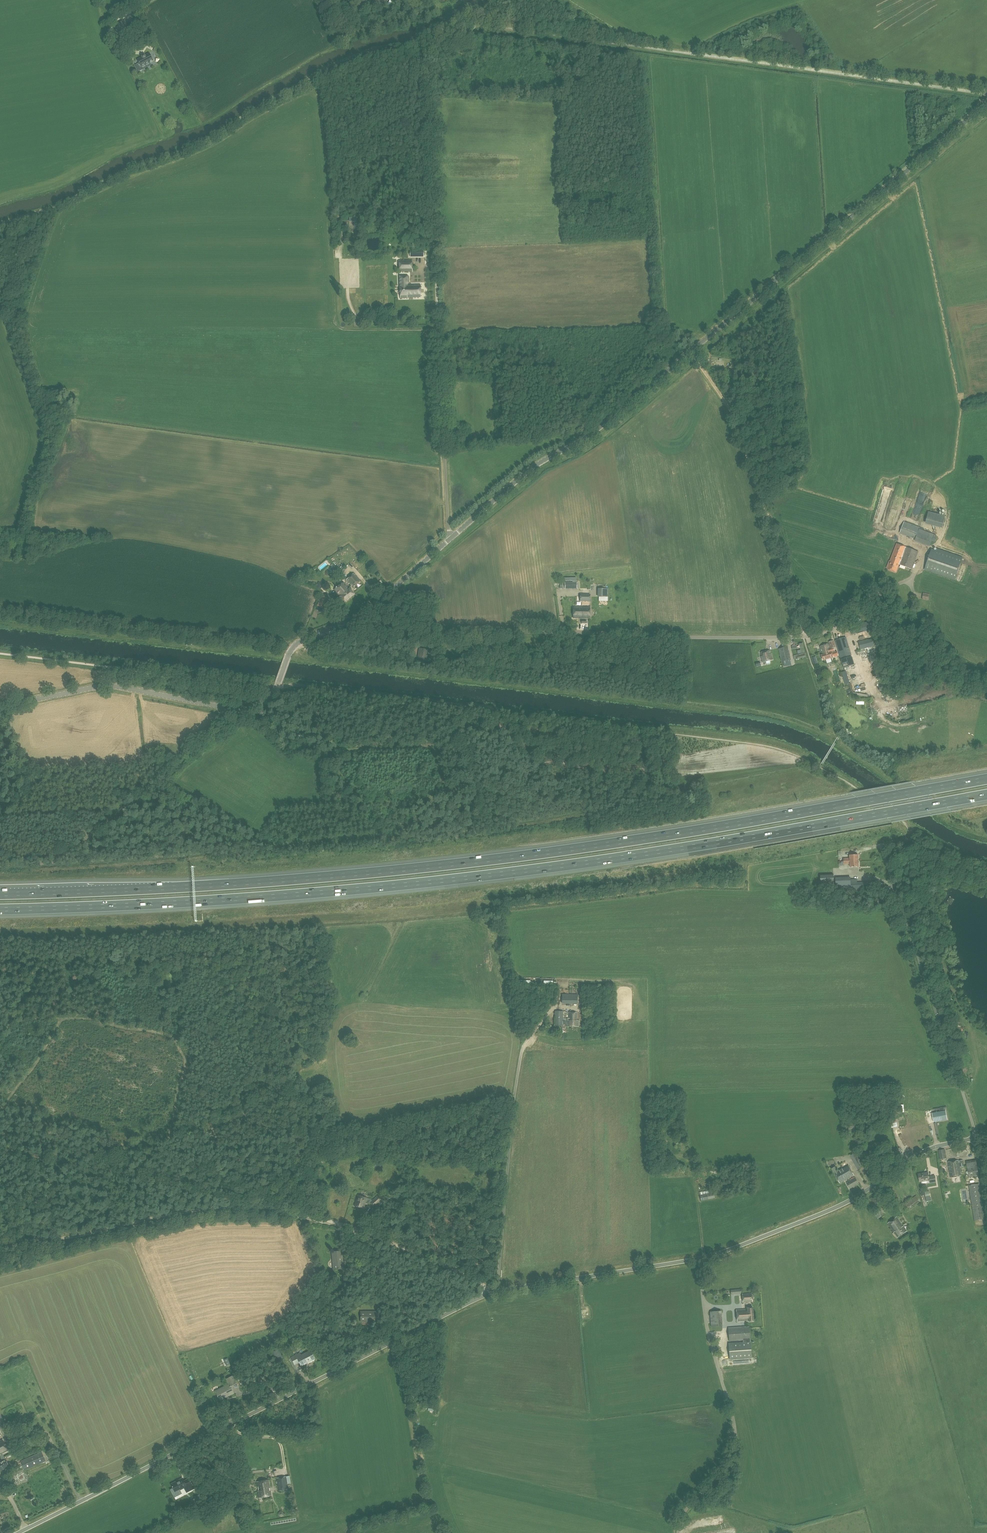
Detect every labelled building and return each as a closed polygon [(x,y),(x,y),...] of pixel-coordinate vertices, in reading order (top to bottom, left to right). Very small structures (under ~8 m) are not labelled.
[(128,30),(125,20),(119,23),(122,32),(128,30)] [(141,67),(154,60),(150,53),(145,55),(145,54),(141,56),(142,57),(137,59),(141,67)] [(412,272),(412,260),(399,260),(399,271),(412,272)] [(421,284),(408,285),(408,276),(399,276),(400,298),(407,298),(407,297),(421,297),(421,284)] [(946,516),(929,512),(927,521),(943,525),(946,516)] [(900,533),(914,539),(915,539),(915,541),(926,546),(926,545),(930,546),(932,541),(934,542),(937,536),(934,534),(927,532),(928,529),(925,528),(920,526),(920,527),(904,521),(900,533)] [(918,552),(897,544),(890,561),(889,561),(887,568),(888,568),(888,569),(896,572),(899,564),(912,569),(918,552)] [(955,580),(963,557),(937,549),(936,551),(932,549),(925,570),(955,580)] [(346,579),(353,587),(361,581),(354,573),(346,579)] [(355,594),(349,588),(349,589),(343,582),(334,590),(340,596),(340,597),(342,599),(345,603),(355,594)] [(317,606),(318,606),(317,611),(320,611),(321,607),(324,608),(327,597),(320,595),(317,606)] [(590,618),(590,607),(573,606),(573,618),(590,618)] [(870,621),(850,627),(852,635),(864,631),(872,629),(870,621)] [(851,655),(845,637),(835,641),(841,659),(851,655)] [(834,648),(835,647),(833,641),(829,642),(831,648),(830,648),(829,643),(820,646),(823,654),(821,655),(823,660),(838,655),(837,651),(835,652),(834,648)] [(782,661),(791,659),(788,647),(779,649),(782,661)] [(773,659),(771,653),(771,654),(770,650),(761,652),(762,656),(761,656),(763,662),(773,659)] [(821,888),(826,887),(834,887),(834,875),(820,875),(821,888)] [(857,879),(851,879),(851,877),(836,877),(836,889),(867,888),(867,882),(857,882),(857,879)] [(577,995),(562,995),(562,1003),(577,1003),(577,995)] [(578,1027),(579,1020),(577,1020),(577,1012),(568,1012),(568,1021),(567,1020),(567,1022),(562,1022),(563,1011),(555,1011),(555,1026),(563,1026),(563,1024),(567,1024),(567,1026),(578,1027)] [(947,1119),(946,1111),(932,1113),(934,1122),(947,1119)] [(845,1130),(860,1131),(860,1122),(846,1122),(845,1130)] [(968,1154),(966,1145),(956,1147),(958,1156),(968,1154)] [(864,1166),(856,1152),(850,1155),(858,1169),(864,1166)] [(963,1160),(959,1160),(948,1162),(950,1177),(961,1176),(960,1167),(964,1166),(963,1160)] [(840,1183),(854,1175),(848,1165),(838,1171),(835,1167),(832,1168),(834,1173),(840,1183)] [(979,1175),(977,1166),(967,1168),(969,1177),(979,1175)] [(927,1183),(933,1182),(936,1182),(935,1176),(929,1177),(928,1172),(918,1174),(920,1182),(927,1181),(927,1183)] [(847,1182),(850,1188),(859,1183),(856,1177),(847,1182)] [(979,1184),(969,1185),(975,1220),(985,1219),(979,1184)] [(701,1201),(715,1198),(714,1192),(711,1193),(710,1190),(699,1192),(701,1201)] [(870,1199),(875,1205),(882,1200),(876,1194),(870,1199)] [(374,1207),(382,1200),(377,1195),(371,1200),(370,1199),(367,1198),(357,1195),(354,1206),(363,1208),(365,1202),(367,1203),(370,1202),(374,1207)] [(916,1195),(904,1204),(908,1209),(920,1201),(916,1195)] [(884,1215),(879,1208),(873,1211),(878,1219),(884,1215)] [(907,1231),(904,1227),(903,1228),(897,1217),(888,1223),(895,1233),(894,1233),(898,1237),(907,1231)] [(344,1268),(342,1251),(332,1252),(332,1259),(334,1258),(335,1269),(344,1268)] [(752,1302),(751,1293),(742,1294),(742,1302),(752,1302)] [(753,1321),(752,1307),(746,1307),(747,1309),(736,1310),(736,1321),(747,1320),(748,1321),(753,1321)] [(722,1325),(721,1310),(710,1311),(711,1326),(722,1325)] [(379,1322),(379,1311),(361,1311),(361,1320),(372,1320),(372,1322),(379,1322)] [(749,1326),(728,1328),(728,1341),(743,1340),(743,1342),(729,1343),(730,1358),(750,1357),(749,1326)] [(283,1358),(279,1349),(271,1353),(276,1361),(283,1358)] [(315,1359),(310,1350),(301,1355),(300,1353),(291,1357),(295,1365),(300,1362),(301,1366),(315,1359)] [(238,1386),(232,1376),(226,1379),(229,1384),(215,1391),(220,1400),(234,1393),(232,1390),(238,1386)] [(42,1452),(32,1456),(20,1461),(25,1470),(46,1461),(42,1452)] [(9,1467),(5,1459),(4,1457),(1,1458),(2,1460),(0,1461),(0,1471),(9,1467)] [(288,1489),(286,1476),(277,1478),(279,1490),(288,1489)] [(193,1489),(188,1479),(184,1481),(183,1479),(171,1485),(175,1492),(184,1487),(187,1492),(193,1489)] [(271,1496),(268,1479),(257,1482),(258,1491),(259,1498),(271,1496)]
